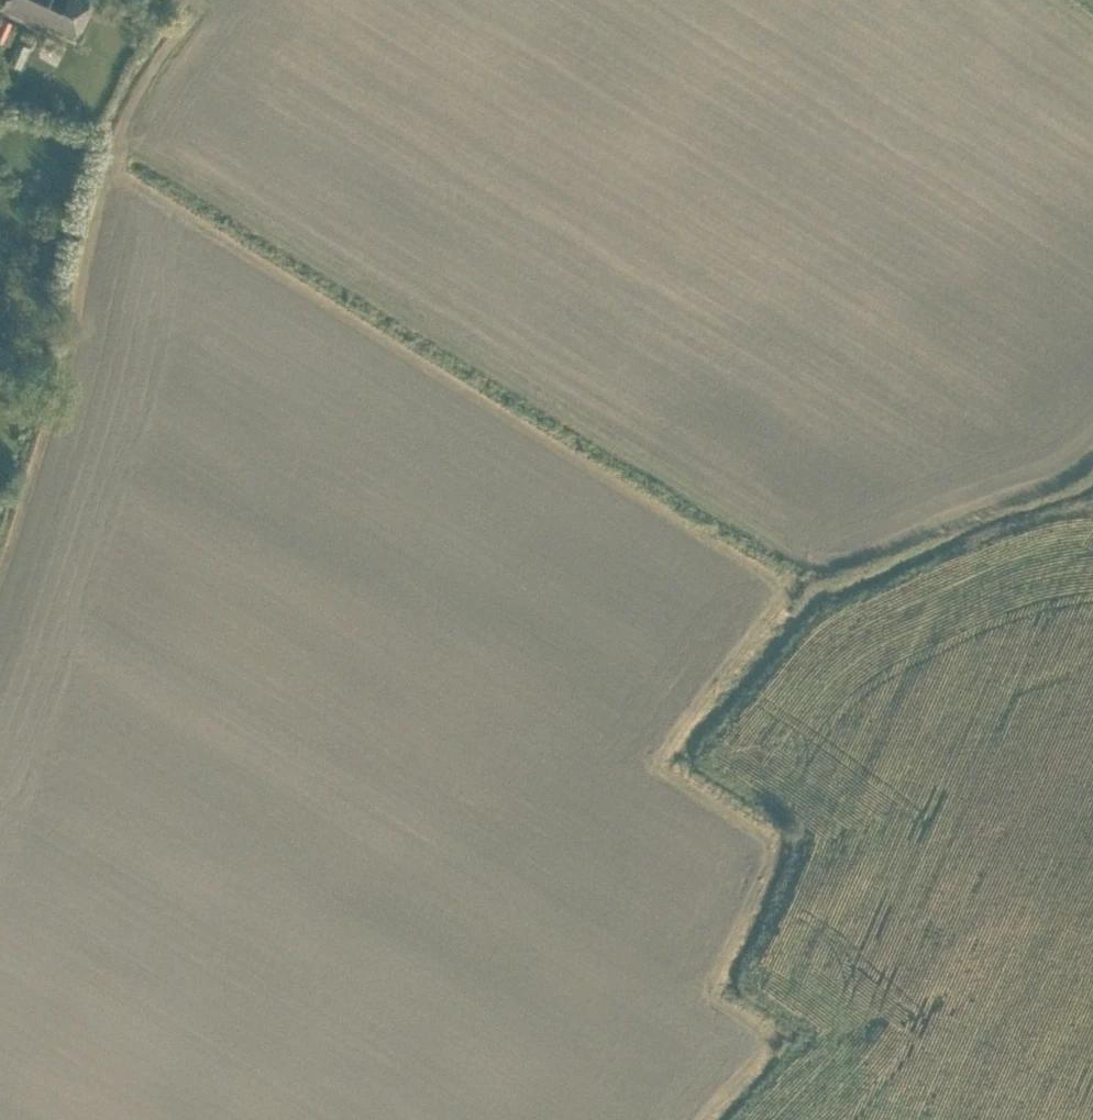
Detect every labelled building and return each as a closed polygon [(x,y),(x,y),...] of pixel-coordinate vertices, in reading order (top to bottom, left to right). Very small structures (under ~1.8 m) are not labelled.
[(79,20),(88,0),(4,0),(1,8),(46,29),(48,25),(72,36),(79,20)] [(0,16),(0,39),(3,40),(11,21),(0,16)]
